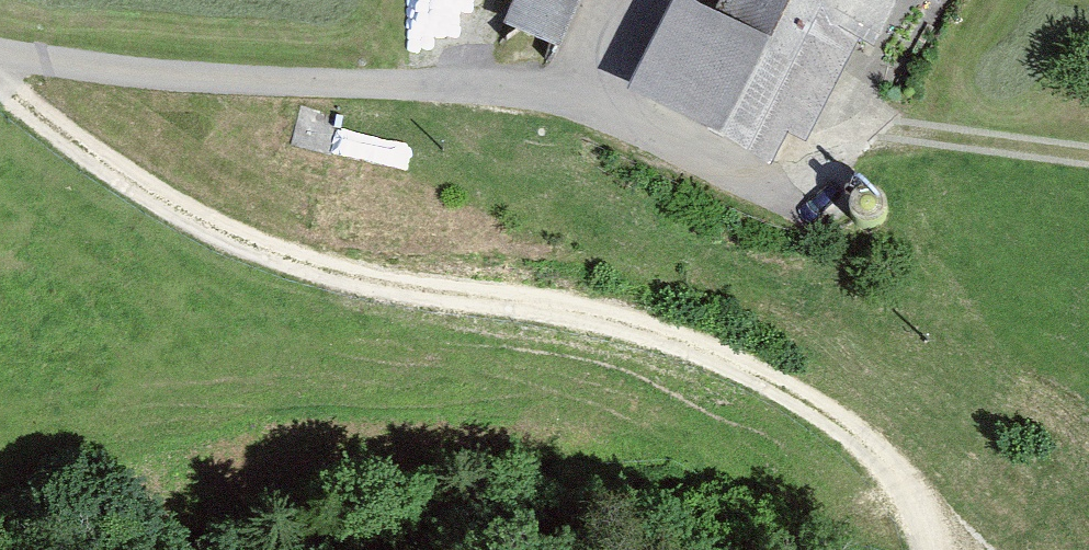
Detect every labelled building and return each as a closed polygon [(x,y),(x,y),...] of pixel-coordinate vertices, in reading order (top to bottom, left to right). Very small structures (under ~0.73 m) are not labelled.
[(503,25),(550,45),(569,0),(514,0),(503,25)] [(821,21),(791,0),(718,0),(703,28),(676,14),(635,92),(753,153),(821,21)] [(821,21),(857,40),(880,0),(791,0),(821,21)]
